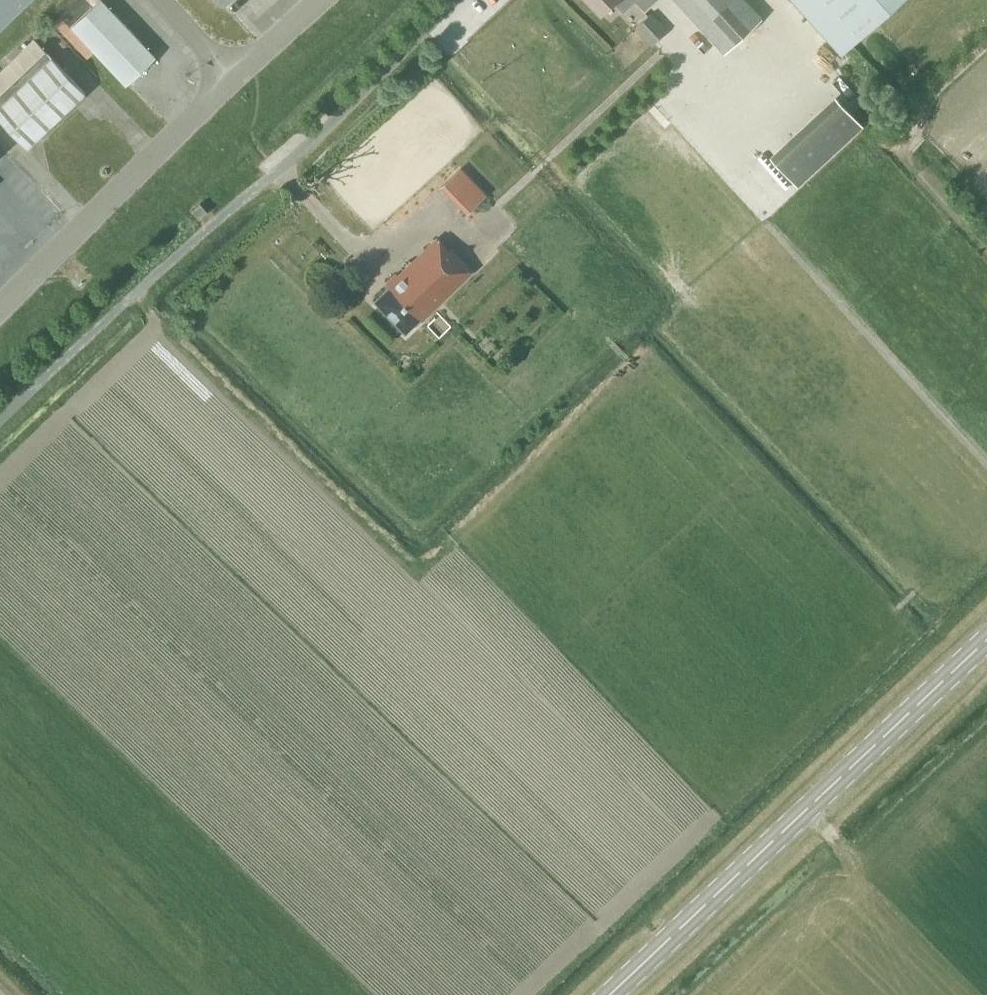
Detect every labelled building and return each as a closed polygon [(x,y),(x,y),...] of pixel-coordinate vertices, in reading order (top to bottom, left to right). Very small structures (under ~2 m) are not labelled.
[(31,0),(0,0),(0,29),(31,0)] [(103,0),(98,0),(71,25),(127,84),(156,56),(103,0)] [(657,0),(588,0),(600,13),(613,1),(623,12),(634,1),(644,12),(657,0)] [(723,52),(742,35),(746,40),(754,33),(749,28),(761,17),(745,0),(675,0),(723,52)] [(841,53),(900,0),(793,0),(841,53)] [(667,30),(650,12),(634,27),(651,45),(667,30)] [(52,57),(35,39),(0,72),(0,119),(27,148),(86,92),(52,57)] [(838,100),(772,162),(796,188),(862,126),(838,100)] [(487,193),(461,166),(440,185),(465,213),(487,193)] [(192,210),(199,218),(208,211),(200,203),(192,210)] [(377,301),(406,331),(420,317),(422,320),(473,270),(452,248),(450,251),(438,238),(398,276),(397,274),(387,283),(391,287),(377,301)]
